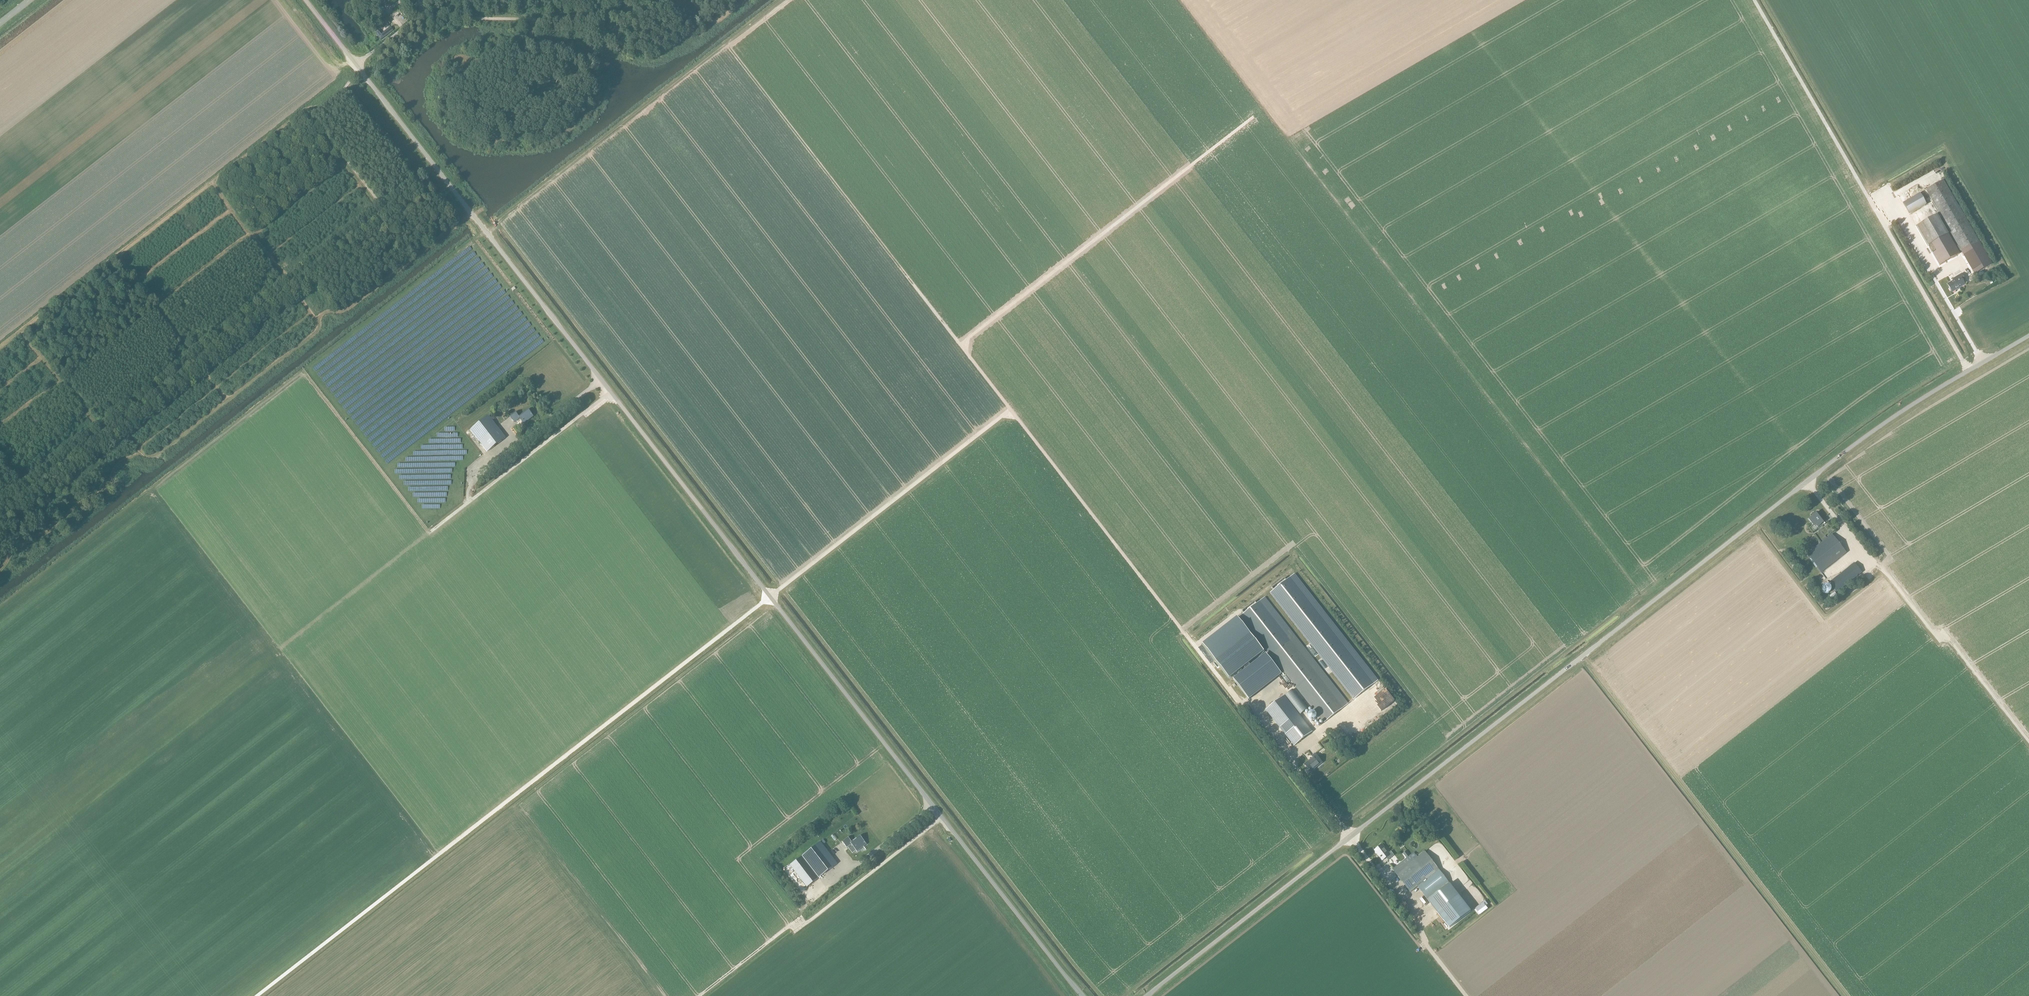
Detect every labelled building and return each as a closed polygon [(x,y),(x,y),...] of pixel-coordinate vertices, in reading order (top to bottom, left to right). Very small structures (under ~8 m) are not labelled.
[(382,18),(387,15),(382,6),(376,9),(382,18)] [(1927,193),(1971,268),(1974,274),(1992,264),(1943,180),(1925,190),(1927,192),(1926,192),(1926,194),(1927,193)] [(1903,203),(1910,214),(1925,205),(1919,194),(1903,203)] [(1916,226),(1939,265),(1959,254),(1936,214),(1916,226)] [(1947,284),(1952,293),(1965,285),(1962,281),(1965,279),(1961,274),(1952,279),(1953,281),(1947,284)] [(520,419),(524,424),(533,417),(528,410),(519,417),(515,413),(510,417),(514,423),(520,419)] [(505,438),(488,416),(470,430),(487,452),(505,438)] [(1810,518),(1817,527),(1824,522),(1817,512),(1810,518)] [(1806,554),(1821,573),(1846,553),(1832,535),(1806,554)] [(1829,583),(1836,592),(1861,573),(1854,563),(1829,583)] [(1378,680),(1295,574),(1271,593),(1354,700),(1374,684),(1378,680)] [(1822,592),(1823,592),(1823,593),(1824,593),(1824,594),(1825,594),(1826,594),(1827,594),(1828,594),(1828,593),(1829,593),(1830,592),(1830,591),(1831,591),(1831,590),(1831,589),(1831,588),(1830,588),(1830,587),(1830,586),(1829,586),(1828,585),(1827,585),(1826,585),(1825,585),(1824,585),(1824,586),(1823,586),(1823,587),(1822,587),(1822,588),(1822,589),(1822,590),(1822,591),(1822,592)] [(1264,598),(1241,617),(1324,723),(1348,703),(1264,598)] [(1250,634),(1215,661),(1229,679),(1244,667),(1246,670),(1233,680),(1246,696),(1279,670),(1266,654),(1251,666),(1249,664),(1264,652),(1250,634)] [(1312,732),(1284,696),(1266,710),(1294,746),(1312,732)] [(1313,712),(1312,712),(1311,712),(1311,713),(1310,713),(1310,714),(1309,714),(1309,715),(1309,716),(1309,717),(1309,718),(1309,719),(1310,719),(1310,720),(1311,720),(1312,720),(1312,721),(1313,721),(1314,721),(1314,720),(1315,720),(1316,719),(1316,718),(1317,718),(1317,717),(1317,716),(1317,715),(1316,714),(1316,713),(1315,713),(1314,712),(1313,712)] [(1322,763),(1315,753),(1312,756),(1313,758),(1304,764),(1310,772),(1314,769),(1322,763)] [(848,838),(842,842),(846,848),(851,844),(855,850),(856,851),(857,852),(863,847),(866,845),(865,843),(859,836),(851,843),(848,838)] [(820,842),(790,865),(807,887),(837,864),(820,842)] [(1388,853),(1382,844),(1374,850),(1382,861),(1387,857),(1389,859),(1394,855),(1391,851),(1388,853)] [(1425,852),(1396,874),(1410,892),(1439,870),(1425,852)] [(1417,887),(1428,900),(1450,884),(1439,870),(1417,887)] [(1471,912),(1450,884),(1428,900),(1438,914),(1449,928),(1471,912)]
